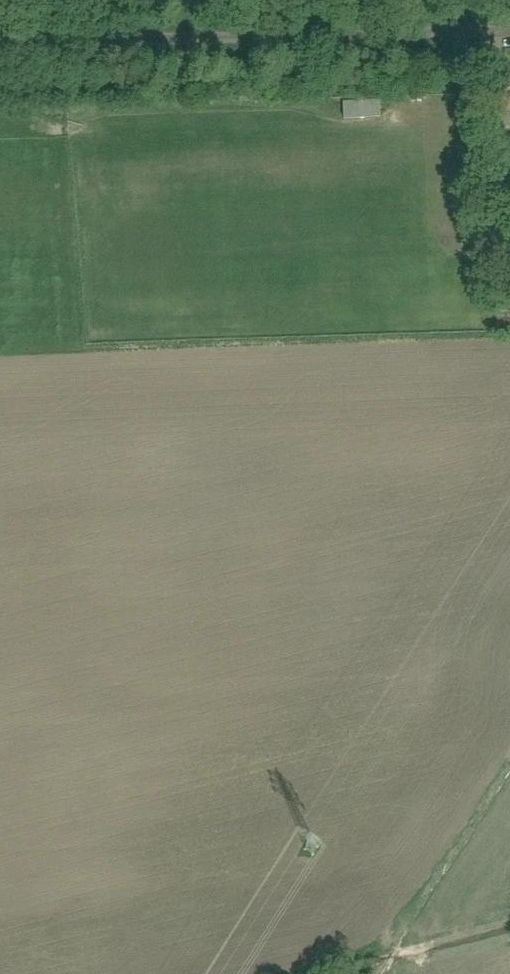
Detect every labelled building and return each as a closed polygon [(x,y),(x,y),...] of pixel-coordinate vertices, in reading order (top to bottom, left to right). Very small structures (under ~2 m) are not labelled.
[(493,66),(494,117),(509,117),(509,66),(493,66)]
